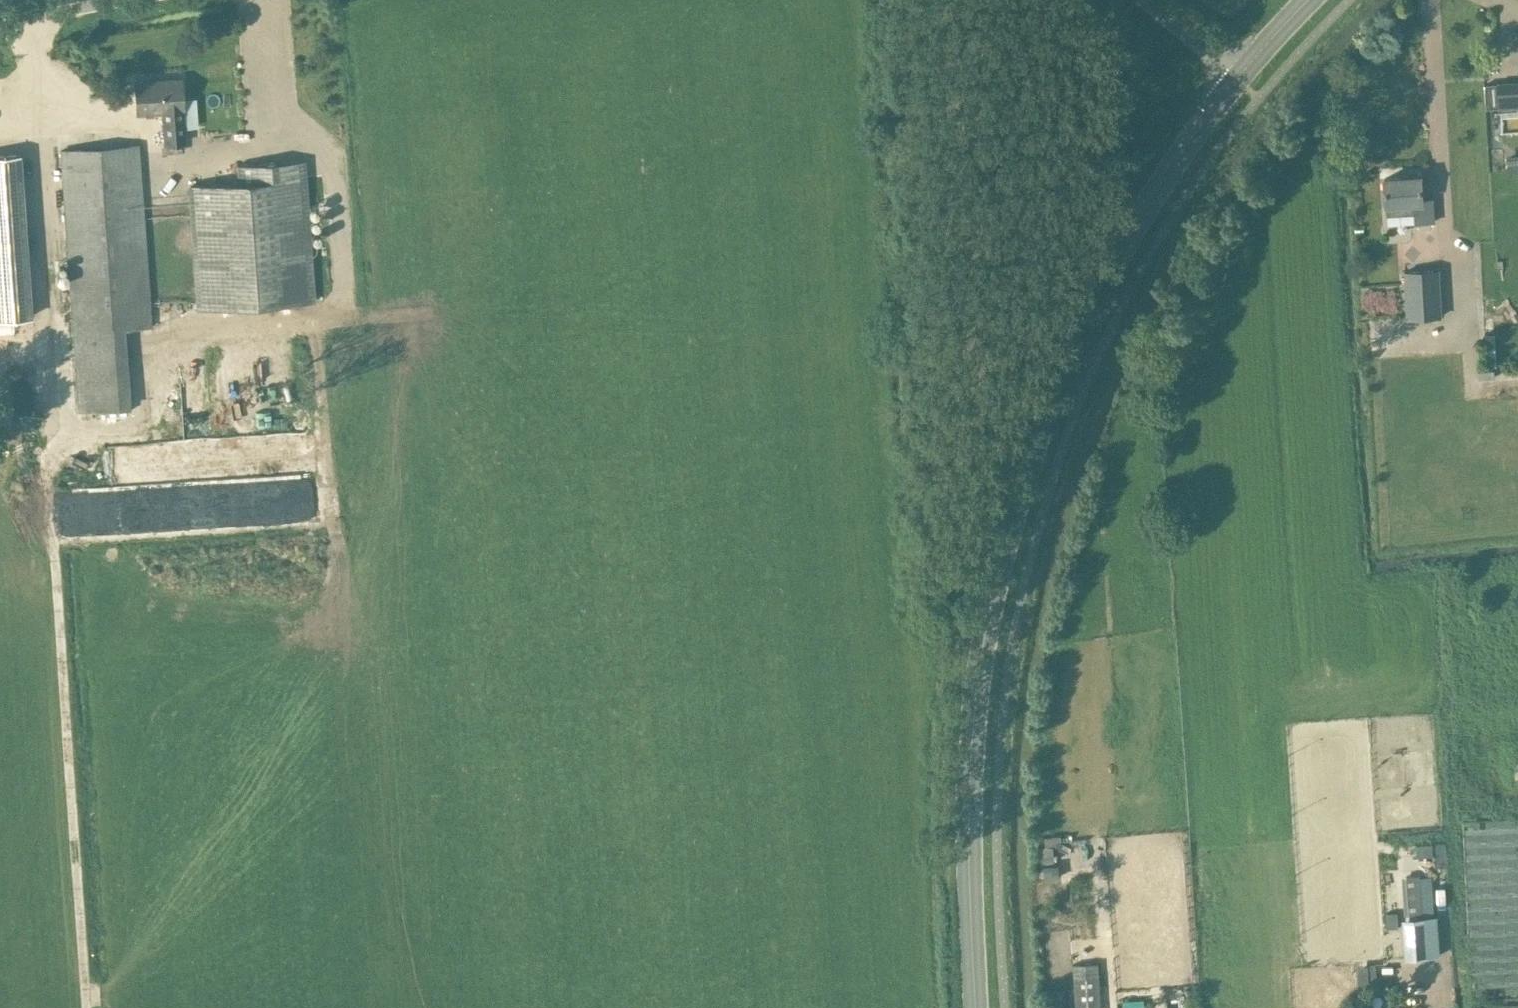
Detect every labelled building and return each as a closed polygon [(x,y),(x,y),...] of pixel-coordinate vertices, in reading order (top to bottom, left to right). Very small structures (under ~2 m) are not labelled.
[(136,113),(162,111),(164,143),(185,141),(180,78),(134,82),(136,113)] [(1498,82),(1499,107),(1517,106),(1517,81),(1498,82)] [(153,327),(139,143),(59,150),(72,332),(153,327)] [(0,155),(0,175),(22,173),(21,154),(0,155)] [(1509,157),(1510,169),(1517,169),(1517,157),(1509,157)] [(199,309),(313,301),(303,160),(237,164),(239,181),(190,185),(199,309)] [(1434,200),(1423,201),(1421,176),(1384,178),(1386,203),(1387,216),(1414,214),(1415,224),(1435,222),(1434,200)] [(1407,316),(1442,315),(1440,267),(1405,268),(1407,316)] [(1417,862),(1448,861),(1447,840),(1416,842),(1417,862)] [(1421,876),(1408,876),(1410,914),(1423,913),(1421,876)] [(1413,957),(1439,955),(1437,916),(1411,918),(1413,957)] [(1073,977),(1076,1007),(1103,1007),(1100,976),(1099,976),(1098,962),(1074,964),(1075,977),(1073,977)] [(1049,1007),(1065,1007),(1065,989),(1048,990),(1049,1007)]
